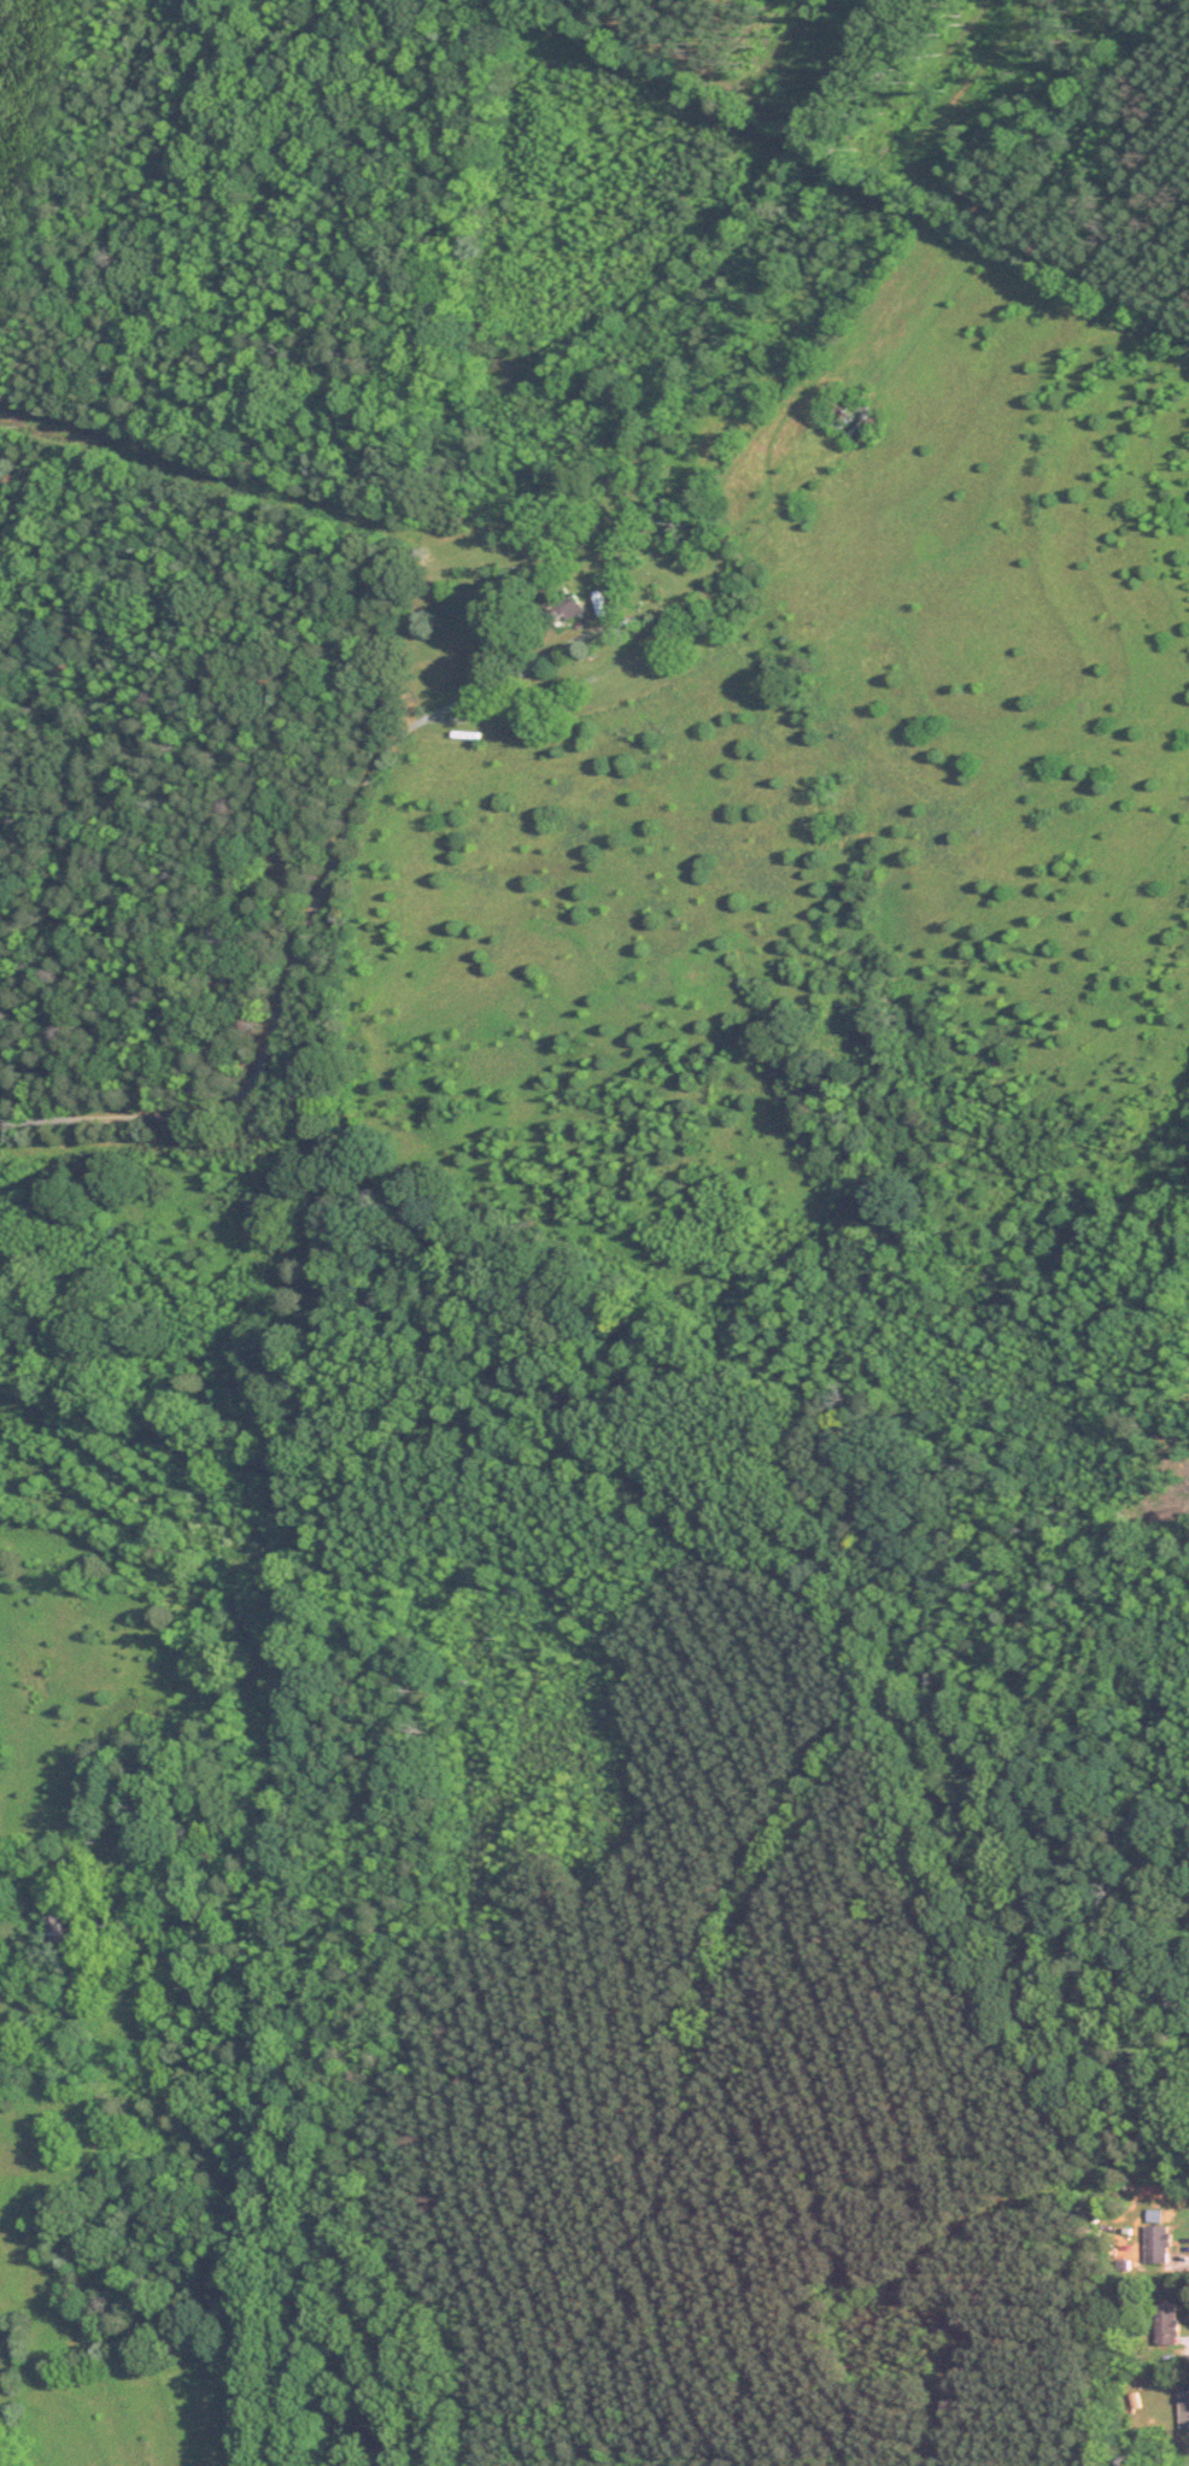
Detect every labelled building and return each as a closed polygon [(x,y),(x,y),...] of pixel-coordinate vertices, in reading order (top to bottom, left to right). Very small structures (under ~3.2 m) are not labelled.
[(881,426),(849,387),(826,407),(857,445),(881,426)] [(585,612),(574,593),(562,600),(557,592),(543,600),(558,627),(585,612)] [(85,1938),(84,1917),(66,1918),(66,1912),(50,1912),(52,1940),(85,1938)] [(84,2089),(84,2077),(62,2076),(62,2089),(84,2089)] [(1170,2263),(1170,2226),(1146,2226),(1146,2263),(1170,2263)] [(1179,2346),(1179,2303),(1156,2303),(1156,2346),(1179,2346)] [(1180,2391),(1180,2428),(1188,2428),(1188,2391),(1180,2391)]
